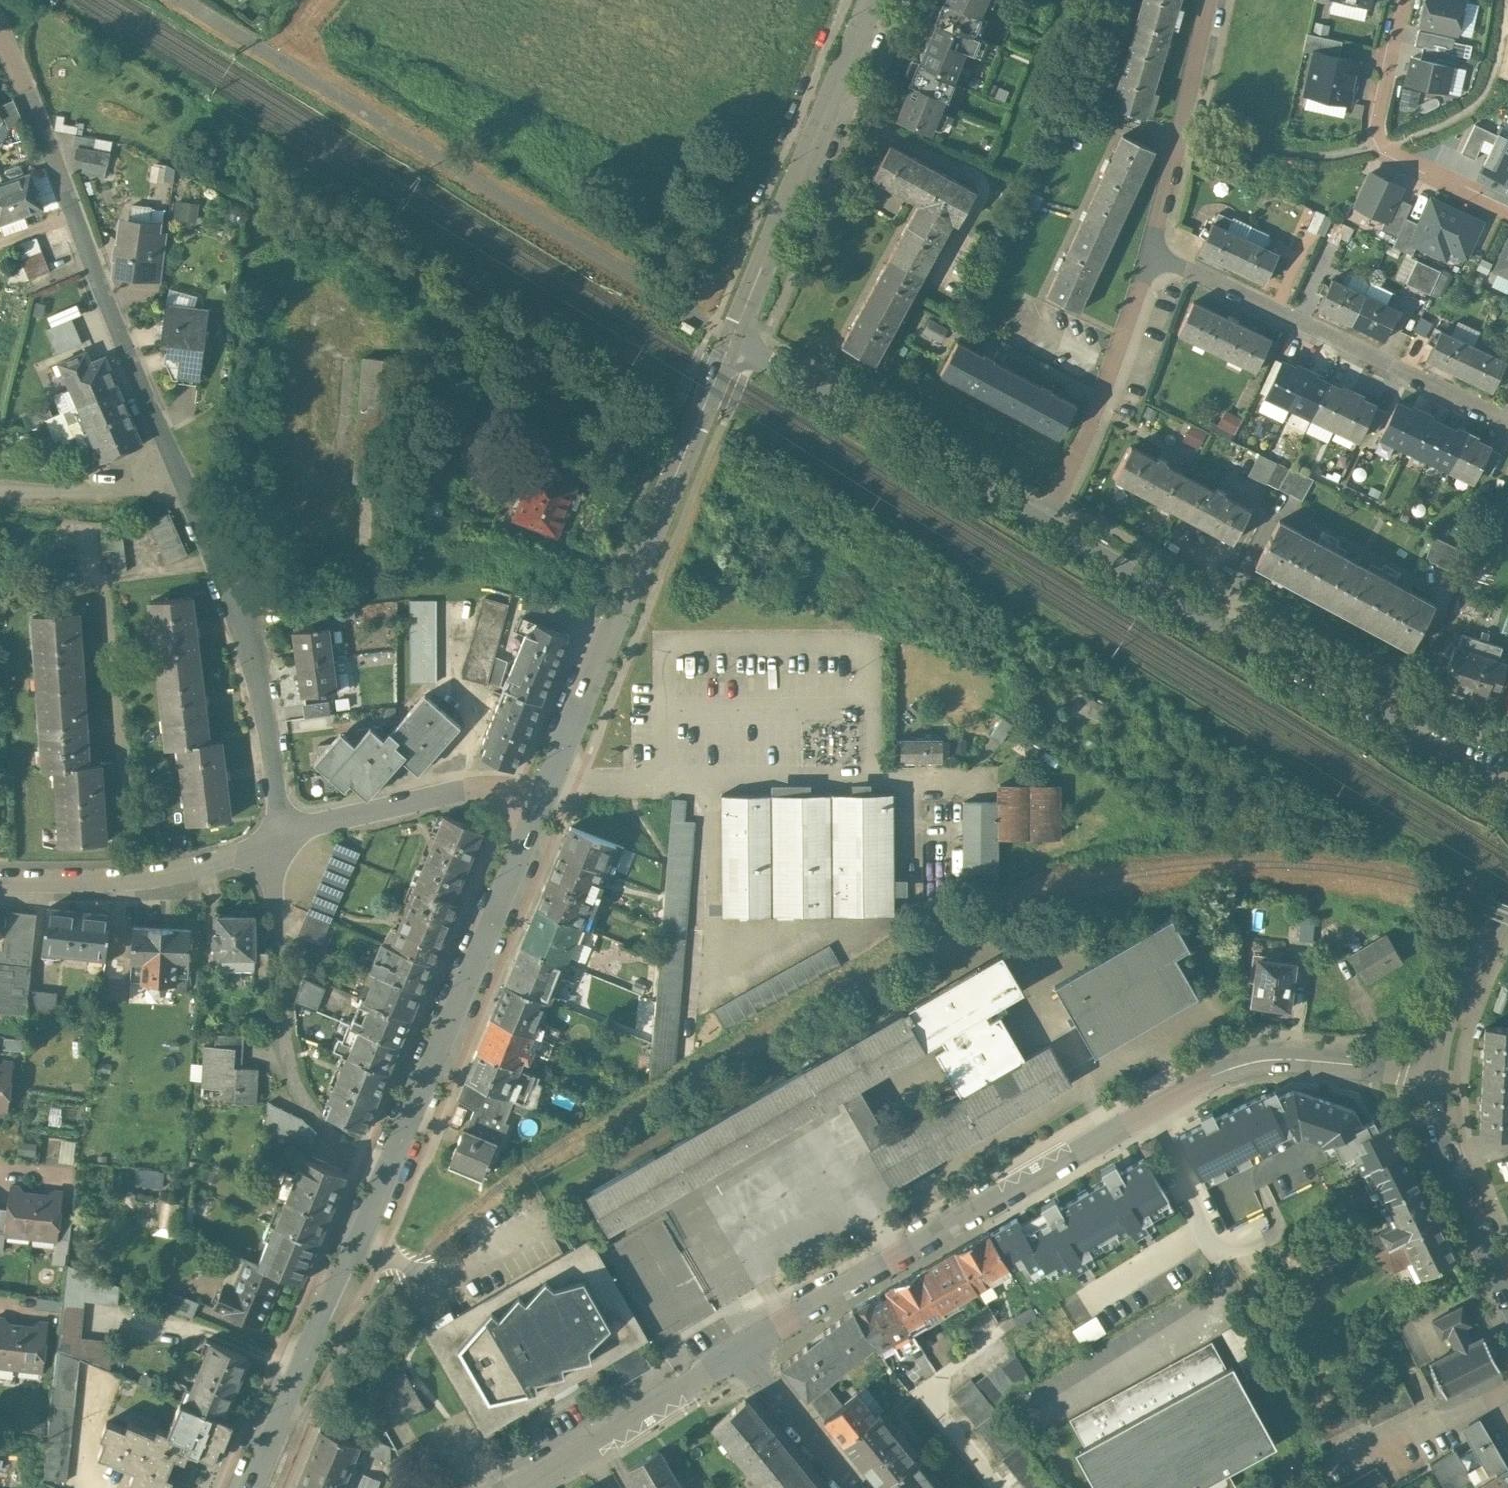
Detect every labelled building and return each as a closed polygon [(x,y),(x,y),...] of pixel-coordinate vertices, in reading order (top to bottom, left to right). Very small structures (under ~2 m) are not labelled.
[(941,13),(974,27),(986,0),(946,0),(941,13)] [(1136,23),(1171,33),(1180,0),(1142,0),(1136,23)] [(1462,0),(1425,0),(1420,25),(1458,33),(1465,1),(1462,0)] [(941,13),(920,64),(954,78),(974,27),(941,13)] [(1171,33),(1136,23),(1111,107),(1146,117),(1171,33)] [(1454,38),(1419,30),(1415,45),(1423,47),(1451,53),(1454,38)] [(1317,47),(1340,52),(1343,37),(1308,31),(1304,49),(1316,52),(1317,47)] [(1340,52),(1317,47),(1316,52),(1307,90),(1351,100),(1361,57),(1340,52)] [(1451,53),(1423,47),(1421,58),(1452,65),(1456,66),(1458,55),(1451,53)] [(1452,65),(1421,58),(1420,58),(1413,57),(1407,83),(1446,92),(1452,65)] [(920,64),(898,118),(931,132),(954,78),(920,64)] [(1418,102),(1420,87),(1404,85),(1402,100),(1418,102)] [(1475,124),(1462,153),(1475,159),(1485,139),(1494,143),(1498,134),(1475,124)] [(1502,126),(1498,134),(1494,143),(1481,170),(1507,182),(1507,129),(1502,126)] [(98,136),(77,132),(75,143),(96,147),(98,136)] [(1105,171),(1064,259),(1062,258),(1057,268),(1059,269),(1047,295),(1078,309),(1153,150),(1122,135),(1110,160),(1108,160),(1104,170),(1105,171)] [(914,199),(931,167),(888,144),(871,176),(914,199)] [(0,172),(0,173),(4,183),(25,175),(21,164),(0,172)] [(931,167),(914,199),(919,202),(952,219),(958,222),(975,190),(931,167)] [(1401,186),(1369,172),(1355,206),(1386,220),(1396,197),(1401,186)] [(0,184),(0,223),(42,208),(37,193),(32,195),(25,175),(4,183),(0,184)] [(152,200),(135,197),(132,220),(148,222),(152,200)] [(1411,203),(1396,197),(1386,220),(1383,228),(1399,234),(1406,217),(1411,203)] [(174,216),(198,217),(199,200),(175,199),(174,216)] [(1439,203),(1432,200),(1421,224),(1413,242),(1417,244),(1445,257),(1451,244),(1467,251),(1481,223),(1439,203)] [(952,219),(919,202),(894,248),(926,266),(952,219)] [(1315,210),(1307,228),(1316,233),(1317,231),(1325,215),(1315,210)] [(1232,217),(1218,211),(1212,224),(1226,230),(1232,217)] [(1325,215),(1317,231),(1324,234),(1332,218),(1325,215)] [(1250,226),(1232,217),(1226,230),(1244,239),(1250,226)] [(1421,224),(1406,217),(1399,234),(1393,245),(1412,254),(1417,244),(1413,242),(1421,224)] [(148,222),(132,220),(130,230),(126,229),(123,245),(118,245),(116,253),(122,254),(120,268),(149,272),(150,266),(155,234),(147,233),(148,222)] [(1345,224),(1336,220),(1327,239),(1337,243),(1345,224)] [(1226,230),(1212,224),(1199,252),(1230,267),(1244,239),(1226,230)] [(1268,234),(1250,226),(1244,239),(1262,247),(1268,234)] [(168,236),(155,234),(150,266),(163,268),(168,236)] [(37,237),(17,245),(8,283),(30,279),(50,271),(37,237)] [(1262,247),(1244,239),(1230,267),(1263,283),(1277,254),(1262,247)] [(1507,274),(1507,244),(1497,269),(1507,274)] [(926,266),(894,248),(868,295),(900,313),(926,266)] [(1439,270),(1417,260),(1407,282),(1429,292),(1439,270)] [(1370,283),(1351,274),(1346,285),(1365,294),(1370,283)] [(1346,285),(1331,278),(1317,307),(1351,323),(1365,294),(1346,285)] [(1388,292),(1370,283),(1365,294),(1383,302),(1388,292)] [(1383,302),(1365,294),(1351,323),(1383,338),(1397,309),(1383,302)] [(900,313),(868,295),(842,342),(874,360),(900,313)] [(208,308),(168,302),(163,341),(169,342),(167,359),(175,376),(199,379),(208,308)] [(1269,338),(1193,302),(1178,333),(1255,369),(1269,338)] [(72,319),(47,329),(58,354),(83,343),(72,319)] [(1479,334),(1456,323),(1451,333),(1474,344),(1479,334)] [(1451,333),(1440,328),(1425,358),(1460,374),(1474,344),(1451,333)] [(1497,342),(1479,334),(1474,344),(1493,353),(1497,342)] [(999,402),(1015,373),(991,360),(992,358),(983,353),(982,355),(957,342),(941,371),(999,402)] [(1493,353),(1474,344),(1460,374),(1492,389),(1506,359),(1493,353)] [(91,363),(86,352),(59,363),(70,388),(66,390),(73,408),(118,388),(105,357),(91,363)] [(403,360),(362,357),(351,479),(360,480),(357,540),(379,540),(381,500),(390,500),(391,485),(392,485),(403,360)] [(1295,367),(1282,361),(1266,395),(1290,406),(1307,369),(1297,365),(1295,367)] [(1311,416),(1327,382),(1316,377),(1317,374),(1307,369),(1290,406),(1311,416)] [(1015,373),(999,402),(1058,434),(1074,404),(1049,391),(1050,390),(1040,384),(1039,386),(1015,373)] [(1327,382),(1311,416),(1333,427),(1351,391),(1341,386),(1340,388),(1327,382)] [(73,408),(64,413),(69,423),(83,417),(89,430),(129,413),(118,388),(73,408)] [(1351,391),(1333,427),(1358,438),(1364,426),(1374,405),(1360,398),(1361,396),(1351,391)] [(1411,409),(1397,402),(1381,436),(1387,439),(1405,447),(1422,411),(1412,406),(1411,409)] [(1374,405),(1364,426),(1376,432),(1386,411),(1374,405)] [(49,407),(27,416),(31,426),(53,416),(49,407)] [(1226,423),(1199,409),(1194,419),(1220,433),(1226,423)] [(1432,416),(1422,411),(1405,447),(1427,458),(1443,424),(1431,418),(1432,416)] [(129,413),(89,430),(102,462),(142,444),(129,413)] [(1180,420),(1169,414),(1164,425),(1174,431),(1180,420)] [(1242,420),(1231,414),(1226,423),(1220,433),(1232,440),(1242,420)] [(758,432),(746,424),(739,436),(751,443),(758,432)] [(1456,430),(1443,424),(1427,458),(1450,469),(1467,433),(1457,428),(1456,430)] [(1477,438),(1467,433),(1450,469),(1474,480),(1479,468),(1490,447),(1476,440),(1477,438)] [(62,439),(38,437),(38,449),(61,450),(62,439)] [(1172,507),(1188,477),(1165,465),(1166,463),(1156,458),(1155,460),(1129,446),(1114,476),(1172,507)] [(1490,447),(1479,468),(1491,474),(1501,452),(1497,450),(1490,447)] [(36,452),(24,451),(22,463),(34,464),(36,452)] [(1313,479),(1290,468),(1279,488),(1302,499),(1313,479)] [(554,485),(534,476),(527,492),(521,490),(513,508),(518,511),(514,521),(535,530),(537,526),(558,535),(570,507),(576,510),(582,496),(578,494),(579,491),(556,481),(554,485)] [(1188,477),(1172,507),(1231,539),(1247,509),(1223,496),(1224,494),(1214,489),(1213,491),(1188,477)] [(462,519),(420,513),(418,529),(459,535),(462,519)] [(185,555),(168,514),(147,523),(165,564),(185,555)] [(1311,589),(1333,544),(1320,537),(1317,543),(1302,534),(1302,533),(1280,521),(1256,565),(1272,573),(1274,569),(1286,575),(1284,580),(1286,581),(1288,576),(1311,589)] [(1469,553),(1432,536),(1425,558),(1461,576),(1469,553)] [(1365,618),(1387,572),(1371,564),(1368,569),(1344,556),(1347,552),(1333,544),(1311,589),(1335,601),(1332,606),(1334,607),(1337,603),(1365,618)] [(1235,570),(1225,565),(1223,569),(1232,574),(1235,570)] [(1387,572),(1365,618),(1397,635),(1394,640),(1411,649),(1434,605),(1409,591),(1394,583),(1397,578),(1387,572)] [(160,675),(203,669),(198,636),(199,636),(197,625),(196,625),(191,594),(149,601),(160,675)] [(485,597),(463,677),(488,683),(488,682),(495,656),(509,604),(485,597)] [(547,600),(524,597),(522,608),(546,612),(547,600)] [(432,600),(406,601),(410,684),(435,683),(432,600)] [(80,612),(33,616),(39,688),(39,689),(39,693),(86,689),(80,612)] [(568,636),(521,617),(515,630),(525,635),(508,677),(514,679),(510,691),(541,703),(568,636)] [(313,626),(314,628),(294,630),(296,660),(330,657),(327,626),(318,627),(318,626),(313,626)] [(1480,641),(1463,635),(1459,647),(1455,645),(1442,683),(1483,697),(1488,683),(1497,686),(1505,665),(1495,661),(1500,648),(1486,643),(1489,634),(1483,632),(1480,641)] [(508,660),(495,656),(488,682),(501,687),(508,660)] [(330,657),(296,660),(299,690),(319,688),(319,689),(323,689),(323,688),(333,687),(330,657)] [(203,669),(160,675),(171,748),(181,746),(213,741),(208,706),(209,705),(207,693),(206,693),(203,669)] [(1104,703),(1069,687),(1062,703),(1097,719),(1104,703)] [(86,689),(39,693),(46,770),(56,769),(93,766),(86,689)] [(510,691),(504,689),(483,744),(487,745),(483,757),(514,769),(541,703),(510,691)] [(370,727),(354,743),(341,732),(315,762),(345,788),(350,783),(369,797),(382,783),(395,783),(394,773),(403,762),(408,766),(412,761),(424,771),(460,727),(426,696),(391,734),(389,732),(382,739),(370,727)] [(330,700),(306,702),(307,716),(331,714),(330,700)] [(1002,717),(989,736),(1001,744),(1013,724),(1002,717)] [(942,760),(942,739),(901,739),(901,760),(942,760)] [(213,741),(181,746),(193,823),(235,816),(230,781),(231,780),(229,767),(228,768),(223,740),(213,741)] [(93,766),(56,769),(62,845),(110,841),(104,765),(93,766)] [(772,794),(721,794),(722,901),(709,901),(709,913),(722,913),(722,915),(894,913),(893,792),(811,793),(811,783),(771,784),(772,794)] [(1000,802),(964,802),(964,898),(998,886),(998,839),(1060,838),(1060,785),(1000,785),(1000,802)] [(686,799),(673,798),(650,1078),(673,1065),(693,821),(684,820),(686,799)] [(445,815),(416,886),(454,901),(483,830),(445,815)] [(625,847),(571,826),(560,854),(603,872),(613,876),(625,847)] [(338,842),(309,911),(330,920),(331,920),(360,851),(338,842)] [(603,872),(560,854),(548,881),(598,901),(600,895),(595,893),(603,872)] [(598,901),(548,881),(537,910),(579,927),(581,927),(589,907),(594,909),(598,901)] [(416,886),(392,946),(433,964),(440,947),(435,945),(447,918),(452,920),(458,903),(454,901),(416,886)] [(111,914),(48,907),(43,950),(106,958),(107,950),(110,926),(111,914)] [(9,910),(4,951),(7,951),(6,963),(0,963),(0,1011),(26,1014),(28,990),(37,913),(9,910)] [(579,927),(537,910),(521,947),(564,964),(579,927)] [(251,915),(249,911),(240,912),(238,915),(215,915),(215,956),(222,956),(223,969),(254,969),(254,956),(255,956),(255,952),(254,915),(251,915)] [(330,920),(309,911),(299,934),(321,943),(330,920)] [(1315,913),(1303,912),(1301,938),(1312,940),(1315,913)] [(1172,918),(1055,986),(1095,1055),(1198,995),(1175,957),(1190,948),(1172,918)] [(127,926),(110,926),(107,950),(120,952),(121,942),(126,943),(127,926)] [(191,929),(133,926),(132,961),(143,961),(142,981),(176,983),(177,973),(188,974),(188,963),(189,963),(191,929)] [(1385,934),(1350,955),(1366,982),(1401,961),(1385,934)] [(836,937),(825,943),(838,965),(849,959),(836,937)] [(327,951),(305,941),(295,964),(318,974),(327,951)] [(392,946),(382,942),(371,969),(377,972),(422,991),(433,964),(392,946)] [(825,943),(815,949),(828,971),(838,965),(825,943)] [(564,964),(521,947),(505,985),(545,1001),(548,1002),(564,964)] [(815,949),(804,956),(817,977),(828,971),(815,949)] [(269,979),(268,952),(255,952),(255,956),(254,956),(254,969),(254,979),(269,979)] [(1000,1015),(990,1020),(985,1013),(1023,990),(1002,953),(908,1007),(909,1007),(903,1010),(924,1047),(940,1038),(945,1045),(935,1051),(962,1095),(955,1099),(955,1098),(869,1147),(891,1185),(1071,1081),(1050,1044),(1049,1045),(1025,1059),(1000,1015)] [(804,956),(794,962),(807,984),(817,977),(804,956)] [(125,959),(106,958),(105,978),(124,979),(125,959)] [(1294,964),(1251,959),(1248,981),(1254,982),(1251,1004),(1288,1009),(1294,964)] [(794,962),(783,968),(796,990),(807,984),(794,962)] [(783,968),(773,974),(786,996),(796,990),(783,968)] [(422,991),(377,972),(370,986),(376,989),(371,1001),(411,1018),(422,991)] [(773,974),(762,980),(775,1002),(786,996),(773,974)] [(326,987),(304,977),(295,1000),(317,1010),(326,987)] [(762,980),(752,987),(765,1008),(775,1002),(762,980)] [(545,1001),(505,985),(492,1018),(531,1035),(538,1019),(543,1021),(545,1016),(540,1014),(545,1001)] [(752,987),(741,993),(754,1015),(765,1008),(752,987)] [(57,993),(28,990),(26,1014),(54,1016),(57,993)] [(741,993),(731,999),(744,1021),(754,1015),(741,993)] [(371,1001),(362,997),(360,1002),(362,1003),(352,1025),(400,1045),(411,1018),(371,1001)] [(731,999),(720,1005),(733,1027),(744,1021),(731,999)] [(903,1010),(588,1194),(610,1231),(856,1088),(924,1047),(903,1010)] [(531,1035),(492,1018),(478,1052),(518,1068),(521,1059),(527,1061),(529,1056),(524,1053),(528,1043),(535,1055),(546,1059),(552,1044),(531,1035)] [(352,1025),(350,1024),(344,1039),(340,1037),(335,1048),(348,1054),(389,1071),(400,1045),(352,1025)] [(1485,1027),(1483,1081),(1507,1082),(1507,1027),(1485,1027)] [(244,1035),(216,1034),(215,1046),(205,1045),(202,1087),(225,1088),(224,1101),(256,1103),(258,1068),(242,1067),(244,1035)] [(28,1039),(4,1037),(3,1048),(27,1051),(28,1039)] [(518,1068),(478,1052),(466,1080),(469,1081),(487,1088),(513,1099),(522,1102),(531,1081),(536,1083),(539,1077),(518,1068)] [(389,1071),(348,1054),(330,1099),(333,1100),(327,1113),(365,1129),(389,1071)] [(0,1064),(0,1109),(8,1110),(13,1061),(5,1061),(0,1064)] [(487,1088),(469,1081),(463,1098),(481,1105),(487,1088)] [(1483,1081),(1480,1135),(1507,1136),(1507,1082),(1483,1081)] [(513,1099),(487,1088),(481,1105),(470,1133),(487,1141),(496,1118),(505,1121),(513,1099)] [(1274,1098),(1293,1139),(1301,1136),(1319,1141),(1322,1147),(1365,1128),(1355,1108),(1294,1089),(1274,1098)] [(1186,1133),(1208,1179),(1293,1139),(1274,1098),(1271,1092),(1186,1133)] [(307,1122),(299,1112),(286,1143),(309,1153),(317,1132),(307,1122)] [(1348,1143),(1362,1171),(1402,1151),(1388,1123),(1348,1143)] [(470,1133),(465,1131),(465,1130),(464,1129),(450,1163),(482,1176),(495,1143),(494,1143),(493,1143),(487,1141),(470,1133)] [(1402,1151),(1362,1171),(1371,1189),(1372,1189),(1381,1208),(1383,1207),(1421,1188),(1402,1151)] [(346,1175),(303,1157),(295,1176),(285,1172),(276,1194),(286,1198),(329,1215),(346,1175)] [(1163,1210),(1160,1205),(1168,1201),(1144,1158),(1120,1172),(1115,1163),(1101,1171),(1106,1180),(1083,1194),(1107,1237),(1116,1232),(1119,1237),(1131,1230),(1135,1237),(1148,1229),(1144,1222),(1163,1210)] [(159,1170),(144,1168),(144,1169),(139,1169),(137,1184),(162,1186),(164,1171),(159,1171),(159,1170)] [(19,1186),(11,1185),(8,1209),(5,1233),(5,1234),(31,1237),(36,1195),(25,1194),(19,1186)] [(1421,1188),(1383,1207),(1393,1227),(1382,1231),(1389,1246),(1389,1247),(1403,1239),(1438,1222),(1421,1188)] [(63,1191),(55,1190),(48,1196),(36,1195),(31,1237),(57,1240),(58,1240),(60,1216),(63,1191)] [(1107,1237),(1083,1194),(1060,1207),(1055,1199),(1042,1207),(1049,1219),(1026,1233),(1017,1219),(991,1234),(1011,1269),(1025,1261),(1030,1270),(1041,1263),(1046,1272),(1055,1267),(1059,1273),(1070,1266),(1074,1272),(1088,1264),(1084,1257),(1103,1246),(1100,1241),(1107,1237)] [(156,1198),(134,1196),(131,1227),(152,1230),(151,1234),(168,1236),(169,1227),(173,1228),(174,1212),(160,1209),(161,1206),(156,1198)] [(329,1215),(286,1198),(282,1206),(277,1204),(270,1222),(318,1242),(329,1215)] [(72,1217),(60,1216),(58,1240),(69,1241),(72,1217)] [(318,1242),(270,1222),(264,1235),(270,1237),(258,1265),(283,1274),(302,1281),(318,1242)] [(1438,1222),(1403,1239),(1412,1255),(1422,1276),(1456,1259),(1438,1222)] [(988,1230),(954,1250),(975,1287),(976,1289),(1011,1269),(991,1234),(988,1230)] [(590,1238),(426,1332),(485,1433),(614,1358),(619,1367),(633,1359),(645,1351),(641,1343),(649,1338),(648,1336),(590,1238)] [(1403,1239),(1389,1247),(1389,1246),(1376,1253),(1381,1263),(1394,1269),(1409,1262),(1412,1255),(1403,1239)] [(954,1250),(919,1270),(941,1307),(975,1287),(954,1250)] [(258,1265),(245,1260),(234,1286),(224,1282),(214,1307),(223,1311),(261,1327),(283,1274),(258,1265)] [(113,1342),(79,1339),(84,1299),(117,1303),(119,1286),(67,1265),(58,1350),(80,1359),(109,1371),(113,1342)] [(1354,1265),(1337,1274),(1341,1283),(1359,1274),(1354,1265)] [(919,1270),(886,1289),(912,1332),(944,1313),(941,1307),(919,1270)] [(886,1289),(853,1308),(874,1345),(877,1350),(892,1341),(900,1355),(919,1344),(912,1332),(886,1289)] [(197,1303),(171,1292),(165,1305),(191,1316),(197,1303)] [(61,1300),(37,1297),(36,1309),(60,1312),(61,1300)] [(1463,1306),(1433,1321),(1441,1337),(1464,1326),(1471,1323),(1463,1306)] [(1031,1307),(1013,1318),(1019,1327),(1037,1316),(1031,1307)] [(853,1308),(824,1332),(825,1334),(810,1346),(808,1344),(781,1366),(807,1399),(807,1398),(826,1383),(874,1345),(853,1308)] [(1081,1341),(1107,1330),(1101,1314),(1074,1324),(1081,1341)] [(10,1325),(4,1318),(0,1317),(0,1366),(17,1368),(21,1326),(10,1325)] [(1224,1329),(1235,1353),(1253,1344),(1242,1320),(1224,1329)] [(40,1322),(33,1327),(21,1326),(17,1368),(43,1371),(48,1323),(40,1322)] [(1472,1342),(1464,1326),(1449,1334),(1457,1350),(1431,1363),(1434,1370),(1433,1371),(1442,1389),(1443,1388),(1447,1395),(1500,1369),(1484,1336),(1472,1342)] [(212,1341),(186,1403),(223,1418),(249,1356),(212,1341)] [(1094,1405),(1094,1404),(1093,1405),(1093,1406),(1070,1418),(1084,1446),(1075,1451),(1095,1487),(1232,1487),(1236,1486),(1228,1471),(1276,1445),(1232,1365),(1227,1368),(1212,1341),(1171,1363),(1171,1362),(1169,1363),(1169,1364),(1094,1405)] [(80,1359),(58,1350),(45,1477),(68,1479),(80,1359)] [(633,1359),(619,1367),(627,1380),(653,1365),(645,1351),(633,1359)] [(1016,1356),(1001,1367),(1019,1390),(1032,1382),(1016,1356)] [(1019,1390),(1001,1367),(989,1376),(1006,1398),(1019,1390)] [(408,1373),(368,1396),(387,1431),(428,1408),(415,1385),(408,1373)] [(1006,1398),(989,1376),(977,1386),(979,1388),(987,1399),(993,1406),(1006,1398)] [(972,1380),(953,1395),(960,1403),(979,1388),(977,1386),(972,1380)] [(1403,1382),(1360,1403),(1368,1420),(1373,1428),(1415,1407),(1403,1382)] [(826,1383),(807,1398),(824,1419),(843,1404),(826,1383)] [(979,1388),(960,1403),(969,1414),(987,1399),(979,1388)] [(843,1404),(824,1419),(843,1443),(877,1416),(876,1415),(857,1393),(843,1404)] [(745,1399),(714,1425),(765,1487),(768,1487),(798,1464),(774,1435),(775,1434),(769,1427),(769,1428),(745,1399)] [(987,1399),(969,1414),(978,1425),(996,1410),(993,1406),(987,1399)] [(156,1434),(190,1450),(214,1460),(221,1444),(225,1445),(234,1423),(223,1418),(186,1403),(181,1401),(169,1431),(159,1427),(156,1434)] [(996,1410),(978,1425),(986,1436),(1005,1421),(996,1410)] [(843,1443),(879,1487),(881,1487),(916,1459),(879,1413),(876,1415),(877,1416),(843,1443)] [(1507,1468),(1479,1418),(1468,1425),(1479,1444),(1473,1447),(1492,1477),(1507,1468)] [(156,1434),(129,1423),(126,1428),(107,1421),(101,1437),(105,1439),(98,1455),(135,1470),(127,1487),(170,1487),(174,1478),(168,1476),(176,1456),(186,1461),(190,1450),(156,1434)] [(1005,1421),(986,1436),(995,1447),(1014,1432),(1005,1421)] [(320,1431),(298,1484),(307,1487),(342,1487),(358,1447),(320,1431)] [(1014,1432),(995,1447),(1004,1458),(1023,1443),(1014,1432)] [(418,1437),(396,1450),(403,1461),(425,1448),(418,1437)] [(393,1447),(373,1438),(367,1453),(393,1463),(393,1447)] [(1023,1443),(1004,1458),(1013,1468),(1032,1453),(1023,1443)] [(1492,1477),(1473,1447),(1459,1456),(1473,1480),(1477,1486),(1492,1477)] [(1430,1465),(1444,1487),(1460,1487),(1473,1480),(1459,1456),(1455,1449),(1430,1465)] [(669,1465),(667,1465),(658,1450),(629,1467),(641,1487),(682,1487),(669,1465)] [(1032,1453),(1013,1468),(1022,1479),(1040,1464),(1032,1453)] [(881,1487),(939,1487),(916,1459),(881,1487)] [(798,1464),(768,1487),(818,1487),(798,1464)] [(1022,1479),(1029,1487),(1033,1487),(1049,1475),(1040,1464),(1022,1479)] [(1352,1484),(1354,1487),(1390,1487),(1391,1487),(1394,1486),(1384,1467),(1352,1484)] [(1507,1468),(1492,1477),(1477,1486),(1478,1487),(1507,1487),(1507,1468)] [(1033,1487),(1055,1487),(1058,1486),(1049,1475),(1033,1487)]
